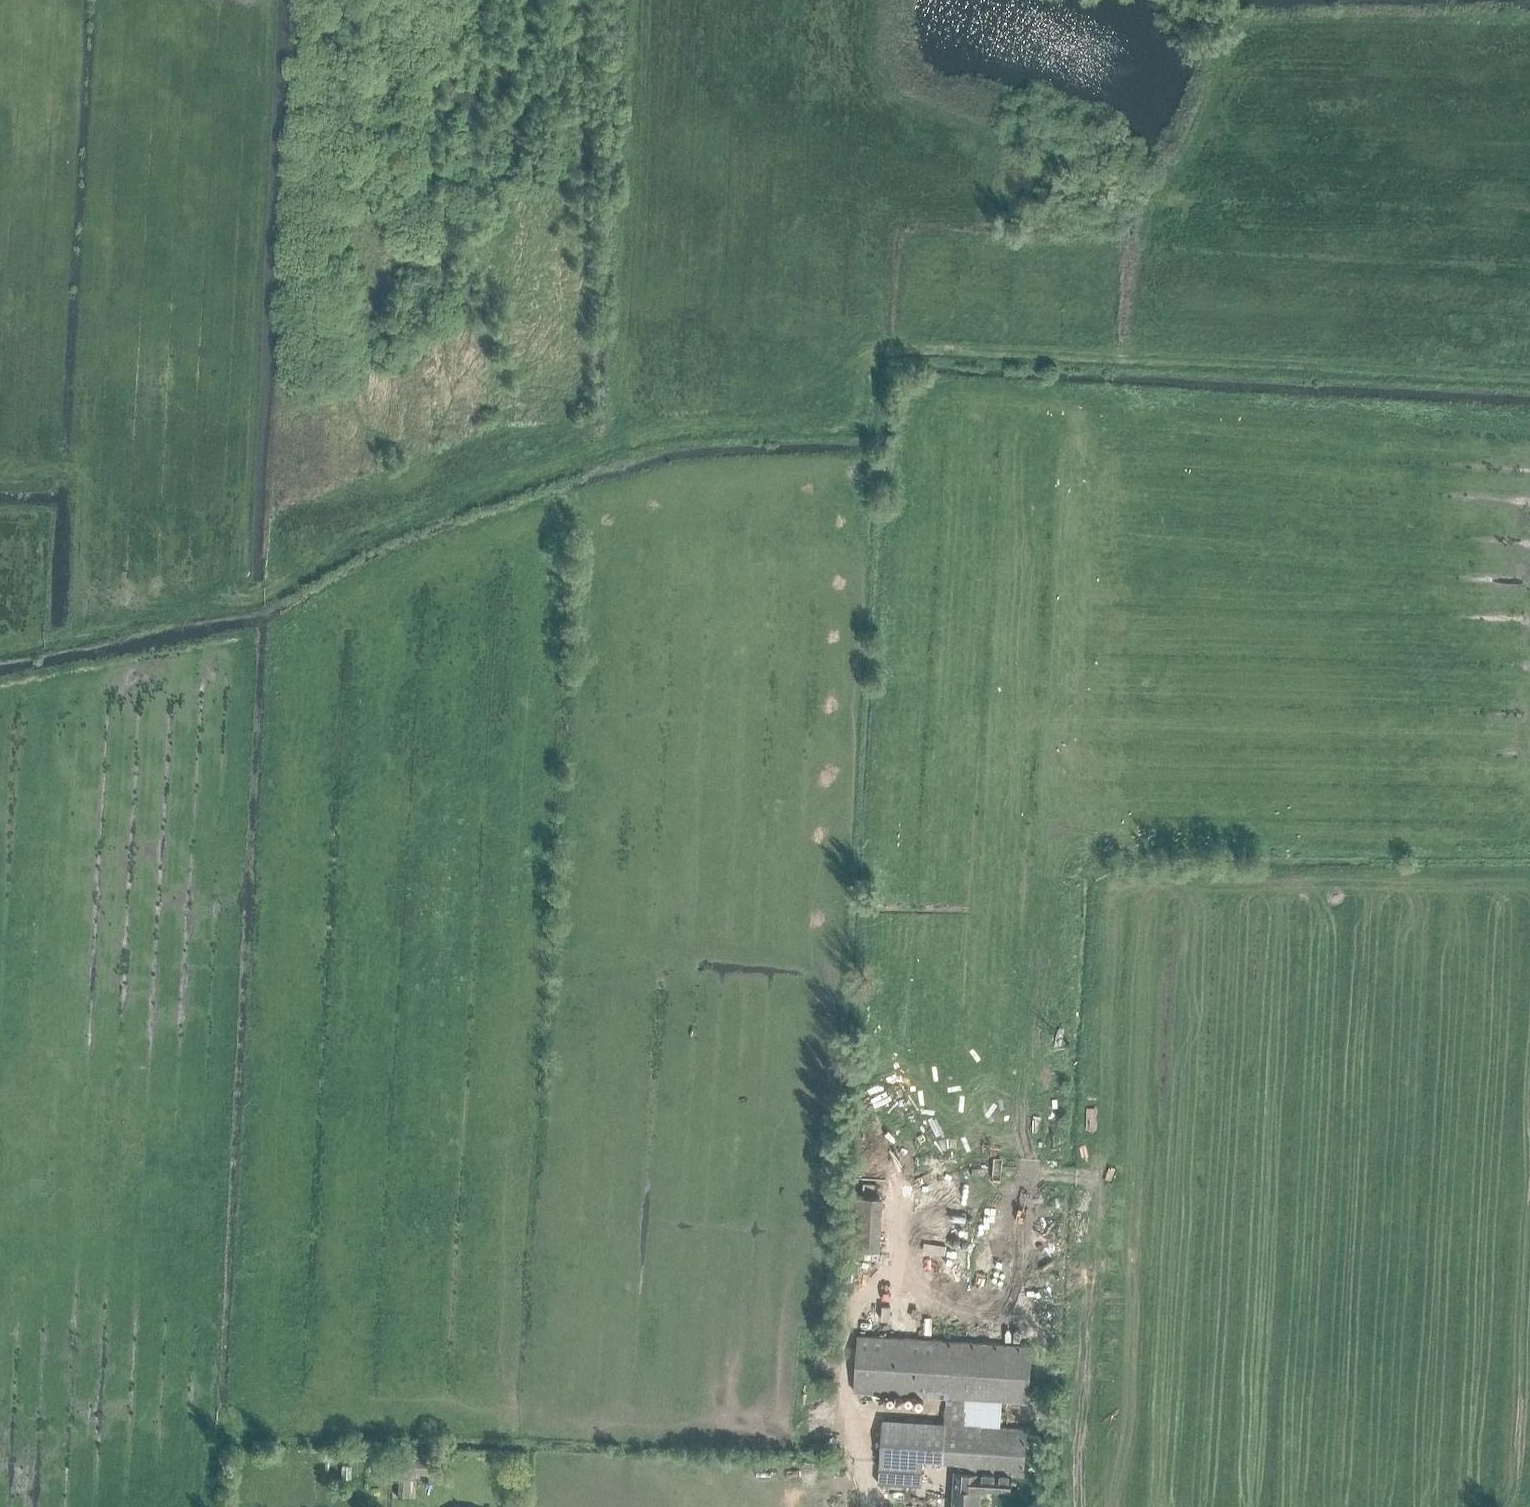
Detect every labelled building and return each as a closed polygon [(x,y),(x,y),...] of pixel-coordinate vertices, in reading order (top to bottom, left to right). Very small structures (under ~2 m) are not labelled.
[(849,1251),(881,1251),(881,1195),(849,1195),(849,1251)] [(945,1399),(944,1424),(882,1420),(879,1467),(921,1470),(922,1461),(959,1464),(959,1471),(952,1471),(950,1506),(978,1506),(979,1489),(1010,1491),(1010,1478),(1015,1478),(1015,1476),(1024,1476),(1027,1430),(998,1428),(999,1402),(1026,1403),(1029,1347),(856,1338),(853,1394),(945,1399)] [(437,1462),(438,1453),(400,1451),(398,1495),(410,1496),(411,1474),(442,1475),(443,1462),(437,1462)]
